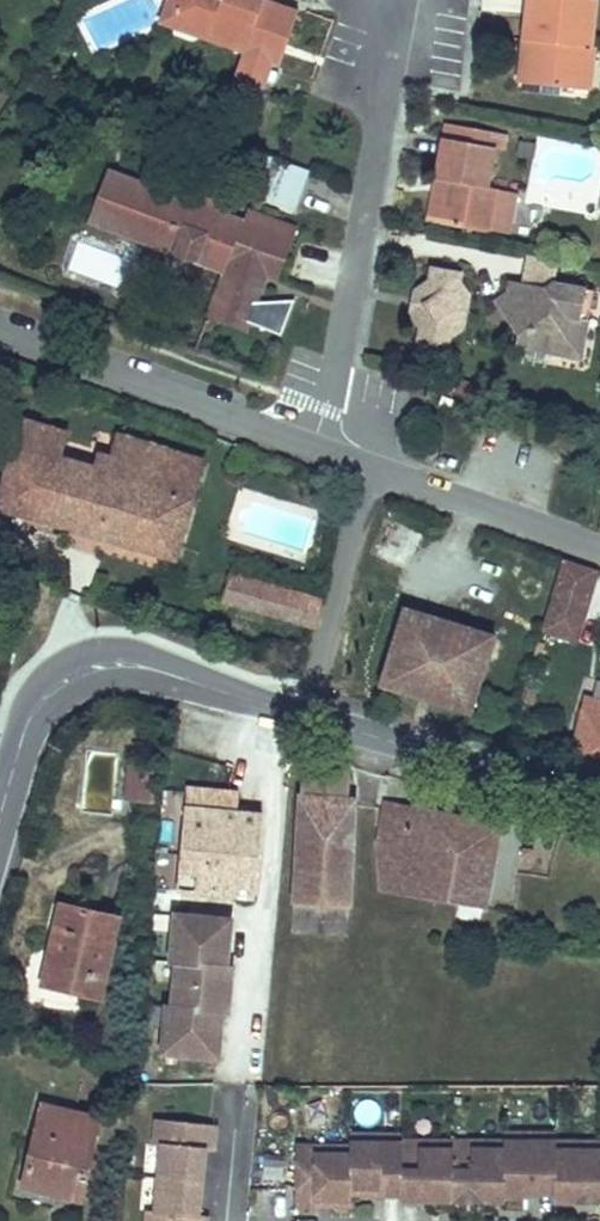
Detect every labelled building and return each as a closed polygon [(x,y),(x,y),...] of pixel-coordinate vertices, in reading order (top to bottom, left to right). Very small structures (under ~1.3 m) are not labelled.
[(244,53),(247,46),(197,28),(196,31),(192,34),(179,29),(178,25),(179,22),(172,19),(178,0),(168,0),(159,23),(244,53)] [(273,64),(280,66),(299,11),(268,0),(178,0),(172,19),(179,22),(178,25),(179,29),(192,34),(196,31),(197,28),(247,46),(244,53),(273,64)] [(523,54),(520,82),(575,88),(580,47),(589,48),(595,0),(529,0),(525,40),(531,41),(530,55),(523,54)] [(525,40),(523,54),(530,55),(531,41),(525,40)] [(592,48),(589,48),(580,47),(575,88),(588,90),(592,48)] [(264,90),(273,64),(244,53),(234,80),(264,90)] [(446,123),(443,138),(470,143),(473,128),(446,123)] [(445,181),(438,224),(490,233),(491,226),(510,230),(517,192),(498,189),(498,186),(488,185),(495,148),(505,150),(508,134),(473,128),(470,143),(443,138),(435,179),(445,181)] [(521,142),(519,155),(533,157),(535,145),(521,142)] [(308,170),(277,159),(262,198),(293,209),(308,170)] [(165,193),(108,171),(89,220),(225,271),(208,316),(245,330),(248,322),(281,335),(294,299),(254,302),(264,274),(276,279),(296,227),(248,210),(244,222),(213,211),(165,193)] [(171,178),(165,193),(213,211),(218,196),(171,178)] [(428,222),(438,224),(445,181),(435,179),(428,222)] [(424,305),(411,314),(420,328),(418,343),(447,348),(449,339),(463,330),(469,295),(460,281),(462,272),(432,266),(429,281),(415,291),(424,305)] [(524,278),(523,284),(530,285),(537,295),(553,283),(524,278)] [(567,339),(583,342),(587,319),(579,318),(585,289),(553,283),(537,295),(530,285),(523,284),(510,282),(508,293),(495,301),(518,334),(516,346),(549,352),(567,339)] [(415,291),(411,314),(424,305),(415,291)] [(580,357),(583,342),(567,339),(549,352),(580,357)] [(455,383),(439,376),(434,388),(451,394),(455,383)] [(57,460),(39,518),(176,558),(204,461),(118,435),(108,472),(61,458),(68,432),(21,418),(13,447),(57,460)] [(39,518),(57,460),(13,447),(0,489),(0,507),(39,518)] [(580,623),(596,570),(563,559),(547,613),(580,623)] [(231,575),(223,601),(315,626),(322,601),(231,575)] [(470,714),(496,635),(404,607),(380,686),(470,714)] [(576,638),(580,623),(547,613),(542,628),(576,638)] [(540,656),(543,645),(538,642),(535,654),(540,656)] [(530,699),(533,690),(524,688),(522,697),(530,699)] [(589,699),(575,748),(599,754),(599,702),(589,699)] [(303,761),(301,796),(348,799),(349,770),(303,761)] [(156,780),(157,765),(131,763),(129,778),(156,780)] [(154,802),(156,780),(129,778),(127,799),(154,802)] [(237,812),(238,793),(187,789),(185,807),(237,812)] [(348,799),(301,796),(293,933),(348,937),(354,799),(348,799)] [(485,908),(499,827),(385,804),(379,841),(381,889),(485,908)] [(255,897),(262,815),(237,812),(185,807),(177,889),(255,897)] [(530,856),(532,849),(524,848),(523,855),(530,856)] [(100,997),(118,918),(62,905),(43,983),(100,997)] [(228,1004),(232,974),(225,974),(226,966),(230,919),(175,913),(171,961),(176,962),(172,1005),(167,1004),(162,1054),(218,1058),(222,1011),(223,1003),(228,1004)] [(172,1005),(176,962),(171,961),(167,1004),(172,1005)] [(81,1198),(100,1118),(42,1105),(23,1184),(81,1198)] [(208,1216),(199,1215),(205,1150),(214,1151),(217,1127),(157,1121),(154,1145),(163,1146),(155,1211),(148,1210),(146,1220),(207,1220),(208,1216)] [(557,1139),(557,1130),(524,1131),(533,1140),(557,1140),(557,1139)] [(584,1149),(576,1140),(557,1140),(533,1140),(524,1131),(503,1132),(503,1138),(503,1140),(484,1140),(476,1148),(428,1148),(420,1140),(401,1140),(401,1137),(401,1134),(380,1134),(372,1142),(349,1142),(349,1144),(349,1154),(327,1154),(319,1145),(298,1145),(298,1204),(317,1204),(317,1197),(351,1197),(351,1191),(351,1185),(382,1186),(382,1192),(400,1192),(400,1198),(419,1198),(419,1191),(483,1191),(483,1198),(504,1198),(504,1192),(523,1192),(523,1186),(554,1186),(554,1192),(554,1201),(574,1201),(574,1194),(582,1194),(599,1195),(599,1149),(584,1149)] [(372,1142),(380,1134),(401,1134),(401,1133),(349,1132),(349,1142),(372,1142)] [(476,1148),(484,1140),(503,1140),(503,1138),(401,1137),(401,1140),(420,1140),(428,1148),(476,1148)] [(557,1139),(557,1140),(576,1140),(584,1149),(599,1149),(599,1139),(557,1139)] [(349,1154),(349,1144),(298,1144),(298,1145),(319,1145),(327,1154),(349,1154)]
